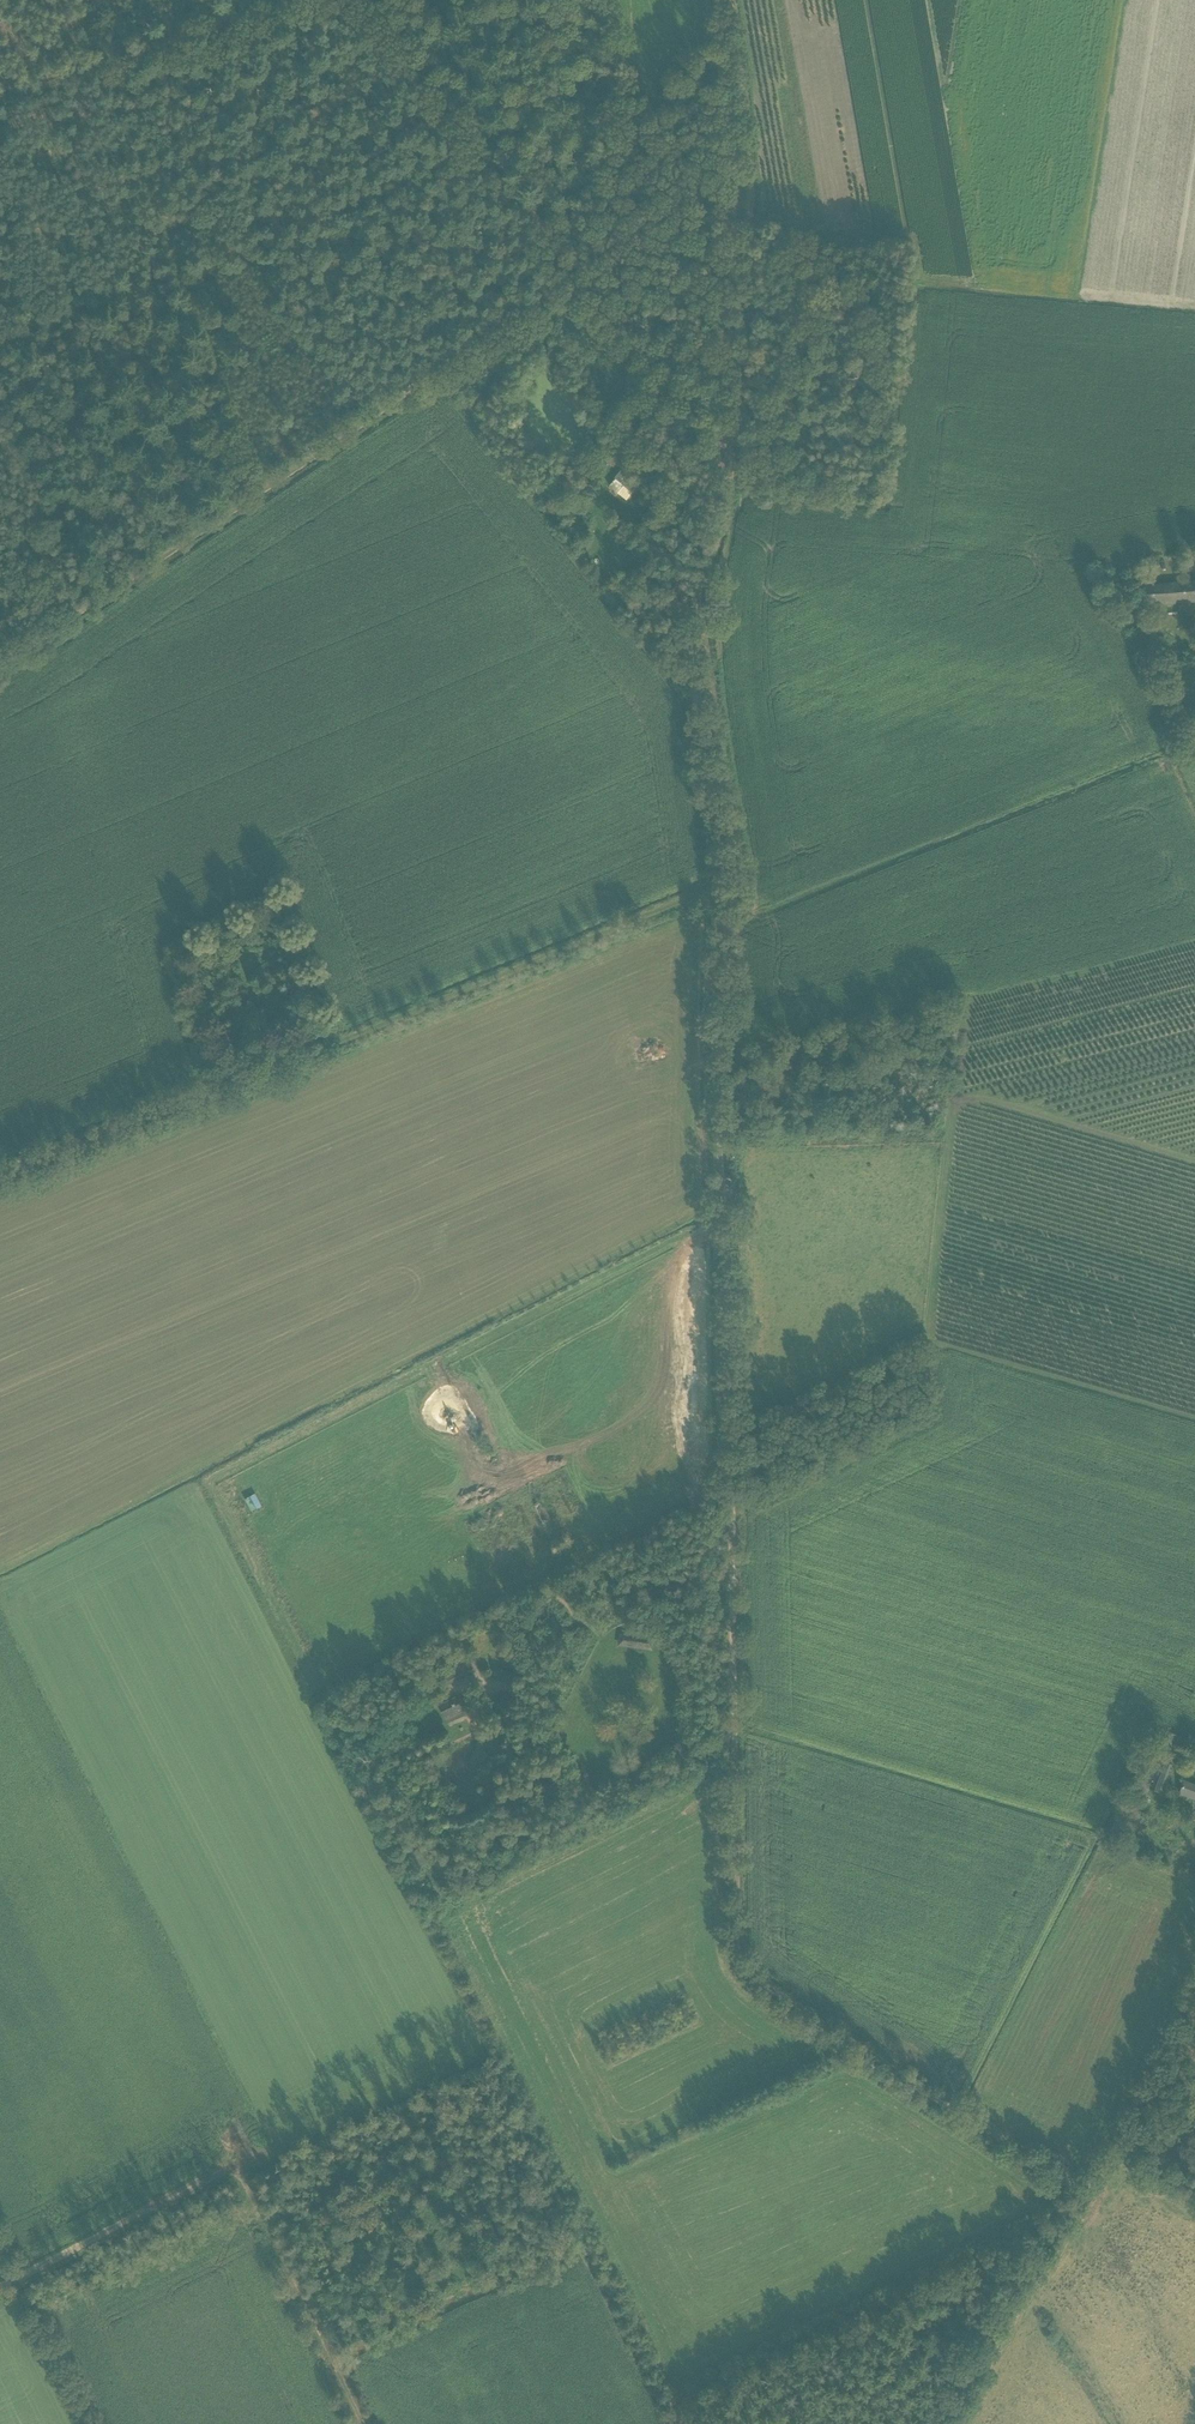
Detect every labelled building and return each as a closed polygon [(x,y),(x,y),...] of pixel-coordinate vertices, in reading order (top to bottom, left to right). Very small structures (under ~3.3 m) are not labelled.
[(617,451),(611,448),(602,460),(613,467),(617,461),(621,463),(628,453),(619,447),(617,451)] [(1134,594),(1134,606),(1194,602),(1194,582),(1171,584),(1145,587),(1145,586),(1133,587),(1134,594)] [(254,1492),(243,1498),(250,1511),(261,1505),(254,1492)] [(458,1699),(456,1696),(438,1705),(447,1724),(465,1715),(462,1709),(468,1706),(464,1696),(458,1699)] [(1161,1788),(1170,1764),(1158,1759),(1149,1784),(1161,1788)] [(1184,1782),(1179,1794),(1194,1800),(1194,1786),(1184,1782)] [(1124,1822),(1121,1822),(1113,1819),(1110,1828),(1122,1831),(1124,1822)]
